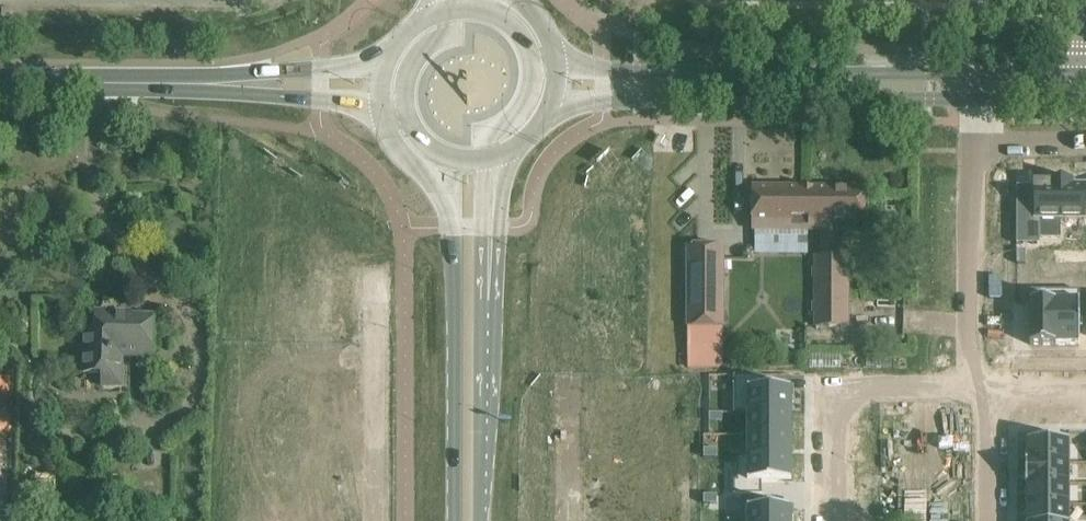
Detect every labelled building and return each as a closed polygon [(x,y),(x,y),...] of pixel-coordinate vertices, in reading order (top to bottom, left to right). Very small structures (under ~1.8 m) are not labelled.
[(1017,212),(1017,245),(1039,245),(1039,220),(1085,220),(1085,185),(1077,185),(1077,181),(1053,181),(1053,185),(1039,185),(1039,212),(1017,212)] [(752,231),(809,231),(809,189),(753,189),(753,210),(752,231)] [(809,189),(809,231),(820,231),(820,259),(816,259),(815,327),(848,327),(848,256),(837,256),(837,229),(853,229),(853,224),(865,224),(865,189),(809,189)] [(753,253),(805,254),(805,235),(753,234),(753,253)] [(723,247),(688,248),(688,327),(723,326),(723,247)] [(1026,251),(1017,251),(1017,264),(1026,264),(1026,251)] [(1030,291),(1030,345),(1056,345),(1056,291),(1030,291)] [(1056,345),(1080,345),(1080,316),(1085,316),(1085,304),(1080,304),(1080,291),(1056,291),(1056,345)] [(97,332),(86,332),(85,374),(104,374),(103,387),(122,388),(123,357),(153,357),(154,318),(119,317),(119,313),(97,312),(97,332)] [(734,376),(734,414),(748,414),(748,413),(792,413),(792,389),(762,389),(762,376),(734,376)] [(718,381),(718,390),(726,390),(726,381),(718,381)] [(709,413),(709,422),(723,422),(723,413),(709,413)] [(748,414),(748,435),(792,436),(792,413),(748,413),(748,414)] [(748,435),(748,457),(748,458),(792,458),(792,436),(748,435)] [(1027,441),(1027,462),(1069,463),(1069,441),(1027,441)] [(717,449),(704,449),(704,458),(717,458),(717,449)] [(734,481),(734,495),(762,495),(762,482),(792,482),(792,458),(748,458),(748,457),(737,457),(737,481),(734,481)] [(1026,462),(1026,484),(1069,484),(1069,463),(1027,462),(1026,462)] [(1026,484),(1026,486),(1027,486),(1027,505),(1069,505),(1069,484),(1026,484)] [(714,486),(714,495),(722,495),(722,486),(714,486)] [(717,495),(704,495),(704,504),(717,504),(717,495)] [(1027,520),(1069,520),(1069,505),(1027,505),(1027,520)] [(743,520),(792,520),(792,508),(743,508),(743,520)]
